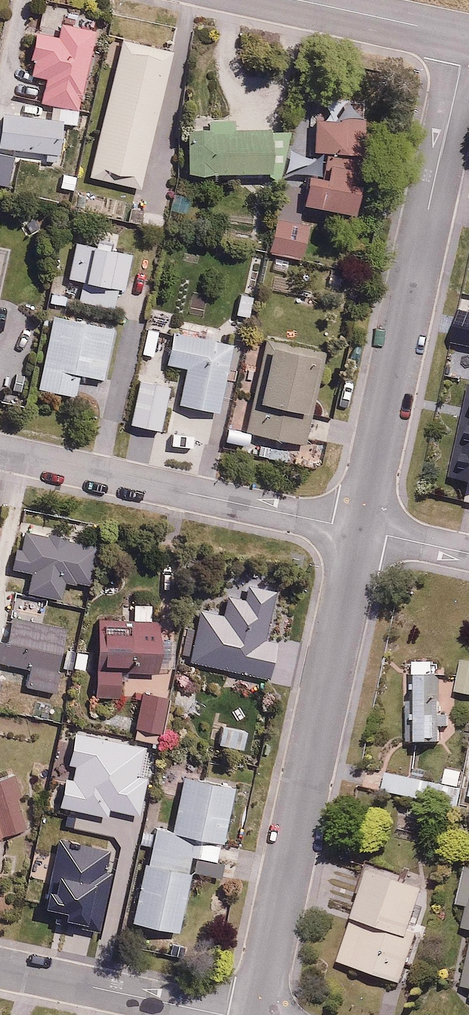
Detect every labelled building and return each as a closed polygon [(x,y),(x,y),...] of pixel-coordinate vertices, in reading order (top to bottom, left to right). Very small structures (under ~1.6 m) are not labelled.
[(55,32),(35,28),(29,57),(33,58),(30,71),(47,74),(44,88),(20,83),(18,95),(52,103),(54,97),(78,103),(95,26),(58,18),(55,32)] [(174,47),(125,35),(91,172),(141,184),(174,47)] [(46,158),(60,159),(63,121),(78,122),(79,106),(55,104),(54,115),(7,111),(4,146),(47,150),(46,158)] [(208,110),(197,110),(197,119),(195,119),(195,123),(188,123),(189,168),(272,166),(270,122),(235,122),(234,113),(208,114),(208,110)] [(368,117),(314,121),(316,149),(370,146),(368,117)] [(314,168),(307,167),(302,185),(286,181),(268,246),(301,256),(311,220),(301,217),(306,198),(355,211),(368,164),(319,150),(314,168)] [(136,248),(77,235),(69,274),(128,287),(136,248)] [(105,377),(116,324),(53,311),(38,385),(76,393),(80,372),(105,377)] [(173,328),(167,361),(186,365),(179,402),(220,409),(233,339),(173,328)] [(330,348),(269,334),(248,428),(309,442),(330,348)] [(460,476),(468,478),(468,436),(460,476)] [(29,567),(25,588),(63,594),(66,574),(92,578),(98,542),(19,528),(13,565),(29,567)] [(95,631),(96,661),(135,660),(135,677),(167,676),(165,618),(153,618),(153,614),(150,614),(150,602),(137,603),(138,618),(132,618),(132,630),(95,631)] [(15,617),(13,636),(0,634),(0,663),(29,666),(27,686),(57,688),(63,621),(15,617)] [(462,656),(454,688),(468,692),(468,658),(462,656)] [(436,659),(404,659),(405,739),(437,739),(436,659)] [(125,667),(93,667),(93,693),(126,692),(125,667)] [(168,694),(144,688),(136,723),(160,728),(168,694)] [(456,805),(465,769),(445,764),(441,781),(383,767),(378,786),(456,805)] [(31,826),(15,771),(0,775),(0,835),(31,826)] [(146,820),(126,917),(178,928),(195,851),(220,857),(235,783),(185,772),(174,826),(146,820)] [(84,867),(69,859),(56,883),(72,891),(84,867)] [(465,860),(455,901),(466,904),(462,924),(468,926),(468,861),(465,860)] [(410,926),(425,881),(370,863),(340,958),(402,979),(419,928),(410,926)]
